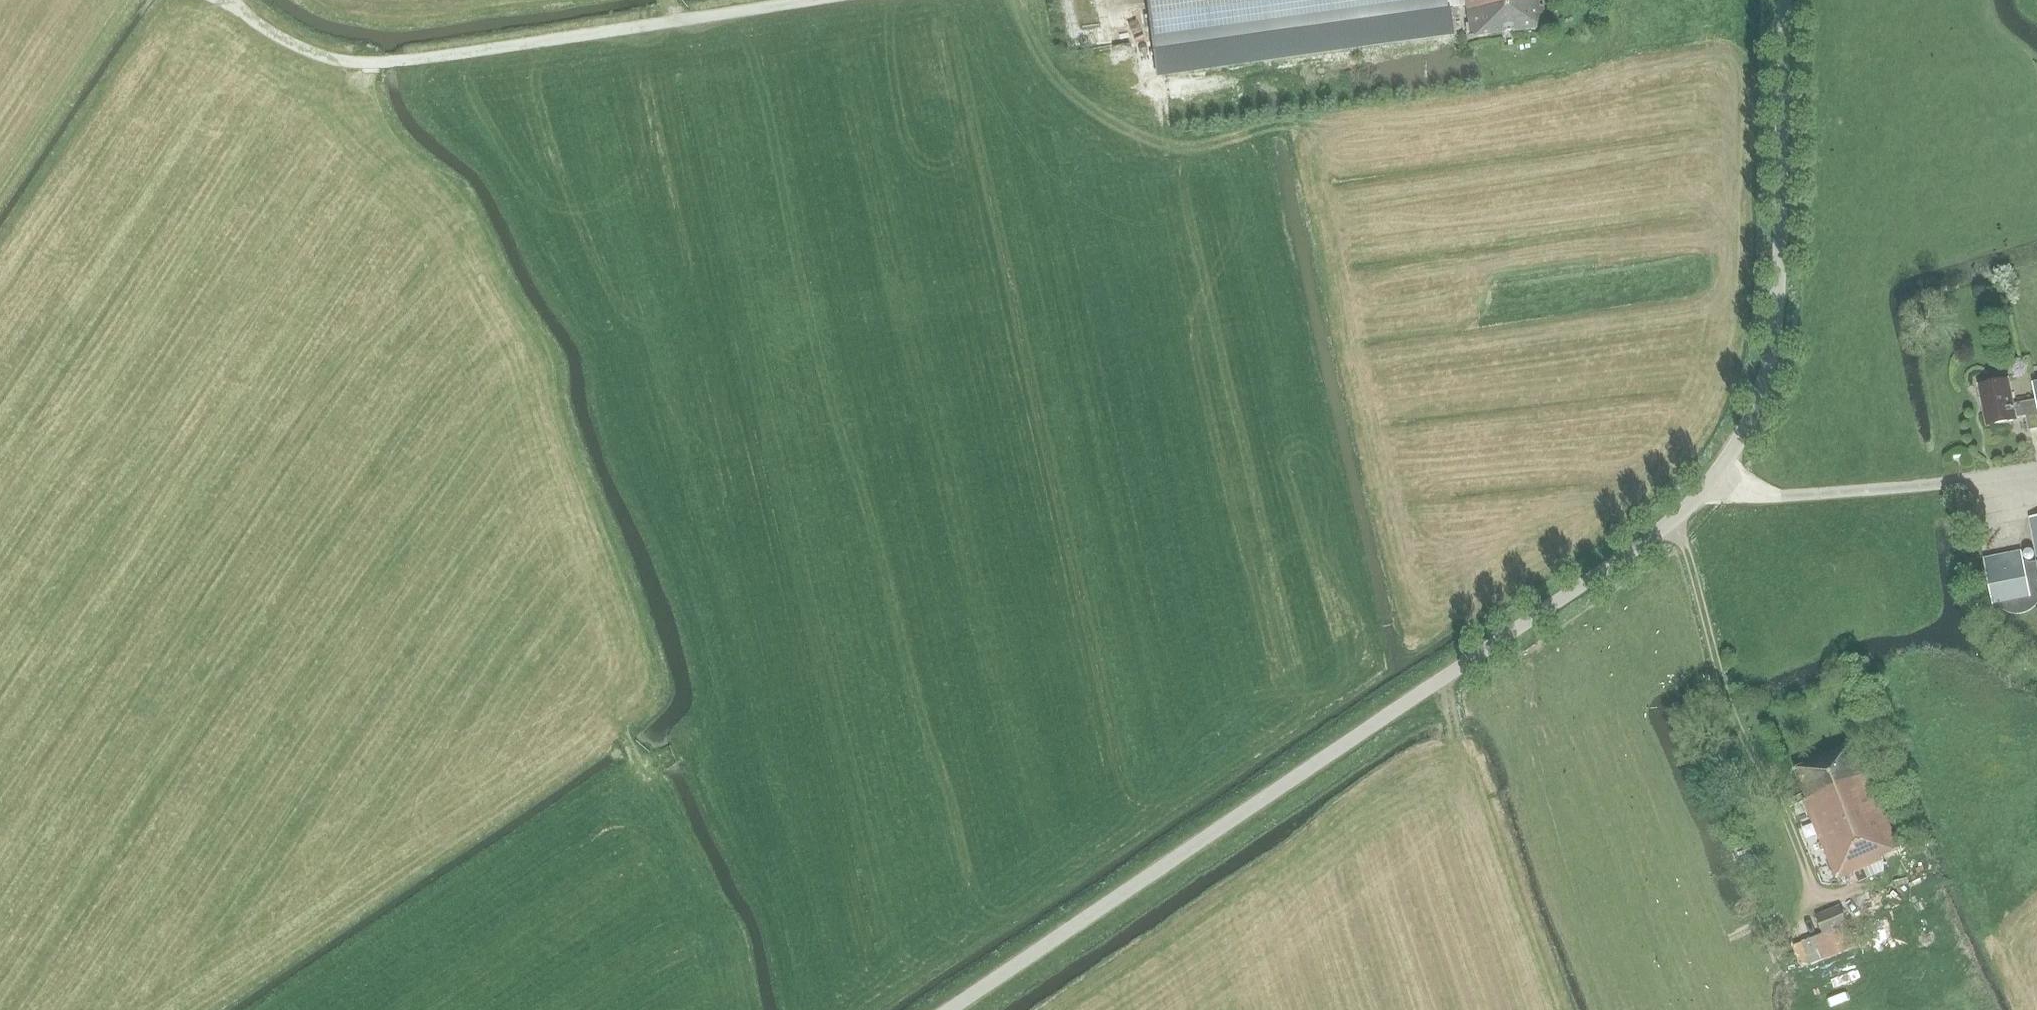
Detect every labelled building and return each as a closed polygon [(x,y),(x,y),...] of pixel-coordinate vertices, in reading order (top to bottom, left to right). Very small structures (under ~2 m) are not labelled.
[(1057,89),(1150,77),(1146,48),(1293,27),(1467,3),(1471,37),(1546,27),(1543,0),(1046,0),(1057,89)] [(2015,404),(2010,379),(1981,385),(1989,426),(2018,420),(2018,418),(2027,416),(2030,431),(2036,430),(2036,400),(2015,404)] [(2029,568),(2026,551),(1985,559),(1994,602),(2034,594),(2034,592),(2036,591),(2036,566),(2029,568)] [(1865,774),(1853,745),(1796,768),(1808,798),(1803,800),(1836,879),(1884,859),(1883,857),(1901,849),(1870,773),(1865,774)] [(1817,916),(1825,934),(1816,938),(1805,943),(1814,966),(1858,947),(1841,905),(1817,915),(1817,916)]
